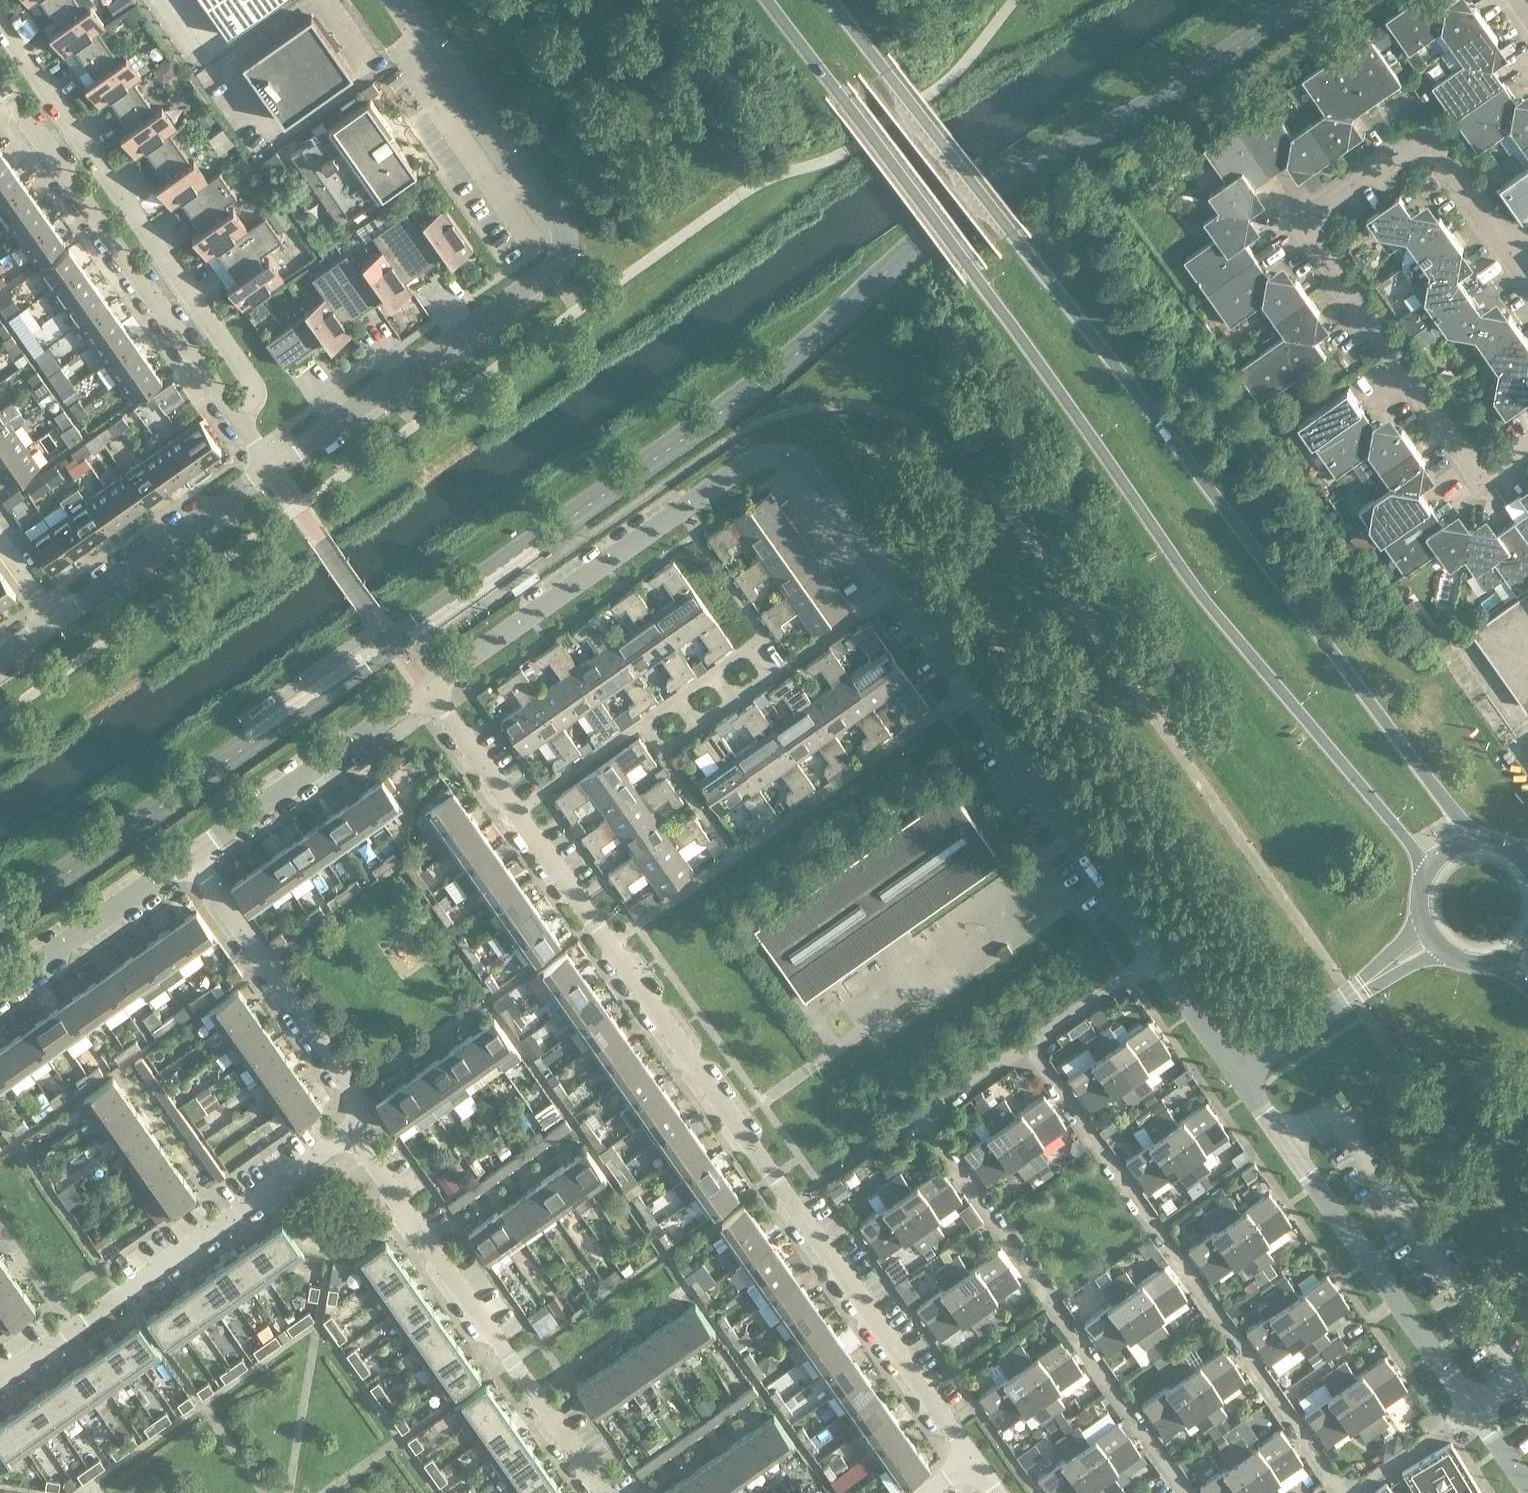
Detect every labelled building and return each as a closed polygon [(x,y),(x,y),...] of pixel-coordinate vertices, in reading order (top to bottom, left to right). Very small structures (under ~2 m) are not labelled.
[(54,18),(42,0),(33,0),(29,3),(44,25),(54,18)] [(54,18),(79,1),(78,0),(42,0),(54,18)] [(228,34),(277,0),(204,0),(228,34)] [(1386,19),(1410,52),(1443,29),(1454,45),(1487,22),(1475,6),(1447,1),(1447,0),(1413,0),(1386,19)] [(59,25),(49,32),(64,53),(64,54),(74,47),(74,46),(98,29),(99,30),(102,28),(105,25),(91,3),(87,6),(84,8),(79,1),(54,18),(59,25)] [(137,5),(124,15),(130,24),(144,14),(137,5)] [(311,13),(243,62),(284,120),(353,72),(311,13)] [(1373,30),(1384,46),(1394,38),(1383,22),(1373,30)] [(1466,62),(1433,85),(1456,117),(1505,83),(1494,67),(1498,39),(1487,22),(1454,45),(1466,62)] [(98,29),(74,46),(74,47),(90,69),(114,52),(99,30),(98,29)] [(1368,32),(1302,78),(1325,111),(1309,123),(1332,155),(1348,144),(1353,116),(1403,81),(1368,32)] [(95,76),(85,83),(99,104),(100,104),(110,97),(110,96),(134,79),(134,80),(137,78),(141,75),(126,54),(122,57),(119,59),(114,52),(90,69),(95,76)] [(174,54),(155,68),(159,75),(165,76),(181,64),(174,54)] [(134,79),(110,96),(110,97),(126,120),(150,103),(134,80),(134,79)] [(1456,117),(1479,150),(1512,127),(1523,143),(1527,140),(1527,101),(1517,99),(1505,83),(1456,117)] [(392,140),(387,132),(392,128),(370,97),(367,100),(367,99),(300,146),(301,146),(291,154),(340,223),(350,216),(416,170),(394,138),(392,140)] [(1269,101),(1237,124),(1271,173),(1287,162),(1315,167),(1332,155),(1309,123),(1292,134),(1269,101)] [(131,127),(121,134),(135,154),(136,155),(146,148),(145,147),(169,130),(170,131),(173,129),(177,126),(162,105),(158,108),(155,110),(150,103),(126,120),(131,127)] [(209,105),(197,113),(204,123),(216,115),(209,105)] [(1237,124),(1204,147),(1227,180),(1209,192),(1221,207),(1250,212),(1255,185),(1271,173),(1237,124)] [(169,130),(145,147),(146,148),(162,170),(186,153),(170,131),(169,130)] [(0,150),(0,174),(11,166),(0,150)] [(167,177),(156,185),(171,205),(171,206),(182,199),(181,198),(208,179),(194,158),(191,160),(186,153),(162,170),(167,177)] [(1502,183),(1525,216),(1527,214),(1527,165),(1502,183)] [(11,166),(0,174),(0,202),(24,184),(11,166)] [(208,179),(181,198),(182,199),(197,221),(222,204),(222,205),(237,194),(220,170),(208,179)] [(259,176),(252,181),(259,191),(266,186),(259,176)] [(24,184),(0,202),(0,213),(8,224),(37,203),(24,184)] [(1401,194),(1368,217),(1380,234),(1408,239),(1419,255),(1452,232),(1440,216),(1412,211),(1401,194)] [(50,222),(37,203),(8,224),(21,242),(50,222)] [(202,228),(192,235),(207,256),(217,249),(248,227),(233,206),(229,209),(226,211),(222,205),(222,204),(197,221),(202,228)] [(421,232),(438,256),(445,251),(452,262),(473,247),(447,209),(444,205),(423,220),(426,224),(428,227),(421,232)] [(248,227),(217,249),(233,271),(257,254),(258,255),(282,238),(277,231),(289,223),(277,206),(248,227)] [(384,207),(364,221),(383,248),(405,279),(406,279),(438,256),(421,232),(406,210),(393,220),(384,207)] [(1218,235),(1185,258),(1208,291),(1257,257),(1246,240),(1250,212),(1221,207),(1206,218),(1218,235)] [(64,241),(50,222),(21,242),(35,262),(64,241)] [(1345,238),(1351,247),(1371,233),(1365,224),(1345,238)] [(1426,299),(1400,318),(1411,334),(1437,316),(1470,293),(1459,276),(1463,248),(1452,232),(1419,255),(1403,267),(1414,283),(1428,285),(1426,299)] [(335,243),(338,246),(344,242),(341,238),(335,243)] [(39,268),(53,287),(82,267),(68,247),(39,268)] [(361,274),(360,275),(377,299),(384,294),(392,304),(412,290),(413,289),(406,279),(405,279),(383,248),(363,263),(365,267),(367,270),(361,274)] [(346,253),(312,276),(325,295),(344,322),(345,321),(377,299),(360,275),(361,274),(346,253)] [(238,279),(228,286),(243,307),(280,281),(284,278),(269,257),(265,259),(262,261),(258,255),(257,254),(233,271),(238,279)] [(1257,257),(1208,291),(1231,324),(1264,301),(1275,317),(1308,294),(1297,278),(1269,273),(1257,257)] [(95,285),(82,267),(53,287),(66,306),(95,285)] [(108,304),(95,285),(66,306),(79,325),(108,304)] [(0,295),(0,305),(6,315),(19,306),(8,290),(0,295)] [(1470,293),(1437,316),(1449,332),(1477,337),(1488,353),(1521,330),(1509,314),(1482,309),(1470,293)] [(1287,333),(1238,368),(1261,401),(1327,355),(1315,338),(1320,310),(1308,294),(1275,317),(1287,333)] [(307,312),(300,317),(317,341),(324,336),(331,346),(352,332),(345,321),(344,322),(325,295),(305,309),(307,312)] [(249,309),(256,318),(269,309),(263,299),(249,309)] [(121,322),(108,304),(79,325),(92,343),(121,322)] [(18,311),(9,318),(22,337),(32,330),(18,311)] [(300,317),(266,341),(283,365),(317,341),(300,317)] [(135,341),(121,322),(92,343),(105,362),(135,341)] [(32,330),(22,337),(35,355),(45,349),(32,330)] [(1488,353),(1500,369),(1495,397),(1507,414),(1527,399),(1527,375),(1527,374),(1527,372),(1527,340),(1521,330),(1488,353)] [(2,340),(7,347),(16,341),(11,334),(2,340)] [(21,348),(16,341),(7,347),(12,354),(21,348)] [(148,360),(135,341),(105,362),(118,380),(148,360)] [(14,360),(19,366),(29,359),(24,353),(14,360)] [(161,379),(148,360),(118,380),(132,400),(161,379)] [(22,367),(26,373),(34,367),(30,361),(22,367)] [(43,367),(48,374),(57,368),(52,361),(43,367)] [(62,375),(57,368),(48,374),(53,381),(62,375)] [(29,377),(33,384),(42,378),(37,371),(29,377)] [(47,385),(42,378),(33,384),(38,391),(47,385)] [(172,380),(153,394),(159,403),(178,389),(172,380)] [(70,387),(61,393),(68,402),(77,396),(70,387)] [(1349,387),(1300,422),(1337,474),(1353,463),(1365,479),(1414,445),(1403,428),(1375,423),(1349,387)] [(159,403),(153,394),(145,400),(151,408),(159,403)] [(69,404),(74,411),(83,405),(78,398),(69,404)] [(13,427),(25,419),(12,400),(0,408),(0,436),(13,427)] [(88,412),(83,405),(74,411),(79,418),(88,412)] [(55,415),(60,422),(69,415),(64,408),(55,415)] [(74,423),(69,415),(60,422),(65,429),(74,423)] [(122,415),(115,420),(122,429),(129,424),(122,415)] [(115,420),(97,434),(103,442),(122,429),(115,420)] [(200,420),(180,433),(201,463),(220,449),(200,420)] [(13,427),(0,436),(0,464),(26,445),(13,427)] [(201,463),(180,433),(162,447),(182,476),(201,463)] [(85,442),(78,447),(84,456),(91,451),(85,442)] [(26,445),(0,464),(0,471),(10,486),(40,465),(26,445)] [(1376,496),(1360,507),(1383,540),(1432,505),(1421,489),(1426,461),(1414,445),(1365,479),(1376,496)] [(84,456),(78,447),(71,452),(77,461),(84,456)] [(182,476),(162,447),(143,460),(164,489),(182,476)] [(164,489),(143,460),(124,473),(145,502),(164,489)] [(53,465),(41,473),(49,485),(61,477),(53,465)] [(41,473),(29,481),(37,494),(49,485),(41,473)] [(145,502),(124,473),(106,486),(126,515),(145,502)] [(126,515),(106,486),(87,499),(108,528),(126,515)] [(777,501),(770,492),(749,506),(756,516),(777,501)] [(10,495),(3,500),(9,509),(16,504),(10,495)] [(108,528),(87,499),(68,512),(89,542),(108,528)] [(783,511),(777,501),(756,516),(763,526),(783,511)] [(1432,505),(1383,540),(1406,572),(1439,549),(1451,567),(1467,556),(1472,526),(1444,521),(1432,505)] [(776,545),(769,535),(763,526),(756,516),(749,506),(707,536),(724,561),(730,557),(731,552),(726,546),(744,533),(760,556),(776,545)] [(790,520),(783,511),(763,526),(769,535),(790,520)] [(1516,520),(1527,537),(1527,511),(1516,520)] [(89,542),(68,512),(50,525),(71,555),(89,542)] [(797,530),(790,520),(769,535),(776,545),(797,530)] [(1467,556),(1477,571),(1495,559),(1518,592),(1527,584),(1527,537),(1516,520),(1500,531),(1472,526),(1467,556)] [(71,555),(50,525),(30,539),(51,568),(71,555)] [(804,539),(797,530),(776,545),(783,554),(804,539)] [(810,549),(804,539),(783,554),(789,564),(810,549)] [(789,564),(783,554),(776,545),(760,556),(734,574),(751,599),(757,595),(758,590),(753,584),(771,571),(786,594),(787,594),(803,583),(796,573),(789,564)] [(817,559),(810,549),(789,564),(796,573),(817,559)] [(824,568),(817,559),(796,573),(803,583),(824,568)] [(676,597),(653,613),(664,629),(703,602),(673,560),(648,577),(652,583),(657,584),(663,580),(676,597)] [(831,578),(824,568),(803,583),(810,592),(831,578)] [(15,594),(0,572),(0,604),(15,594)] [(837,587),(831,578),(810,592),(816,602),(837,587)] [(823,612),(816,602),(810,592),(803,583),(787,594),(786,594),(760,612),(778,637),(784,633),(785,628),(780,622),(797,609),(814,633),(830,621),(823,612)] [(638,624),(616,639),(615,640),(626,656),(664,629),(653,613),(635,587),(610,604),(614,610),(619,611),(625,606),(638,624)] [(844,597),(837,587),(816,602),(823,612),(844,597)] [(1527,707),(1527,589),(1473,628),(1527,707)] [(851,606),(844,597),(823,612),(830,621),(851,606)] [(732,644),(703,602),(664,629),(676,645),(698,629),(711,647),(704,651),(703,656),(708,662),(732,644)] [(600,650),(578,666),(577,666),(589,683),(626,656),(615,640),(616,639),(597,613),(572,631),(576,637),(581,638),(587,633),(600,650)] [(1471,613),(1466,616),(1470,621),(1475,618),(1472,613),(1471,613)] [(851,628),(829,644),(831,647),(837,656),(847,648),(848,644),(853,645),(859,640),(872,658),(849,673),(849,674),(860,690),(899,663),(869,621),(853,632),(851,628)] [(676,645),(664,629),(626,656),(638,672),(661,656),(673,674),(666,678),(666,683),(670,689),(695,671),(691,665),(676,645)] [(562,677),(540,693),(539,693),(551,709),(589,683),(577,666),(578,666),(559,640),(534,658),(539,664),(543,664),(550,660),(562,677)] [(834,684),(811,700),(822,717),(860,690),(849,674),(849,673),(837,656),(831,647),(806,665),(810,671),(815,672),(821,667),(834,684)] [(638,672),(626,656),(589,683),(600,699),(600,698),(623,683),(635,700),(628,705),(628,709),(632,715),(657,698),(638,672)] [(700,658),(691,665),(695,671),(697,674),(707,667),(700,658)] [(928,705),(899,663),(860,690),(872,706),(894,690),(907,708),(900,712),(899,717),(903,722),(928,705)] [(530,664),(524,669),(528,674),(534,670),(530,664)] [(501,720),(512,736),(551,709),(539,693),(540,693),(521,667),(496,684),(501,690),(505,691),(512,686),(524,704),(501,720)] [(796,711),(773,727),(784,743),(822,717),(811,700),(793,674),(768,692),(772,697),(777,698),(783,694),(796,711)] [(600,699),(589,683),(551,709),(562,725),(585,709),(597,727),(590,732),(590,736),(594,742),(619,724),(600,698),(600,699)] [(764,689),(753,697),(760,706),(771,699),(764,689)] [(872,706),(860,690),(822,717),(834,733),(834,732),(856,717),(869,734),(862,739),(861,743),(866,749),(890,732),(872,706)] [(735,710),(715,724),(722,733),(735,724),(739,725),(745,720),(758,738),(736,754),(735,754),(746,770),(784,743),(773,727),(755,701),(737,713),(735,710)] [(562,725),(551,709),(512,736),(523,753),(547,736),(559,754),(553,758),(552,763),(556,769),(581,751),(577,746),(562,725)] [(834,733),(822,717),(784,743),(796,759),(818,743),(831,761),(824,766),(823,770),(828,776),(852,758),(834,732),(834,733)] [(720,765),(697,781),(708,797),(746,770),(735,754),(736,754),(717,727),(692,745),(696,751),(701,752),(707,747),(720,765)] [(639,737),(597,767),(624,805),(640,794),(640,793),(624,771),(641,759),(646,765),(650,766),(656,762),(639,737)] [(587,740),(577,746),(581,751),(583,754),(593,748),(587,740)] [(796,759),(784,743),(746,770),(758,786),(781,770),(793,788),(786,792),(786,797),(790,803),(815,785),(796,759)] [(624,805),(597,767),(554,797),(572,821),(578,817),(579,813),(574,806),(592,794),(607,816),(608,817),(624,805)] [(547,769),(537,776),(541,783),(552,775),(547,769)] [(758,786),(746,770),(708,797),(719,813),(743,797),(755,814),(748,819),(748,823),(752,829),(777,812),(758,786)] [(371,788),(364,794),(382,820),(402,807),(390,789),(395,785),(387,774),(370,787),(371,788)] [(666,775),(640,793),(640,794),(624,805),(650,843),(667,832),(666,831),(651,809),(668,797),(673,803),(677,804),(683,800),(666,775)] [(804,998),(828,981),(1001,859),(951,788),(753,927),(804,998)] [(425,811),(439,830),(466,811),(460,804),(462,803),(453,791),(425,811)] [(382,820),(364,794),(356,799),(355,797),(344,805),(364,834),(382,820)] [(780,800),(775,804),(779,809),(784,806),(780,800)] [(364,834),(344,805),(332,813),(334,815),(326,820),(345,847),(364,834)] [(650,843),(624,805),(608,817),(607,816),(581,835),(599,859),(605,855),(605,851),(601,844),(618,832),(634,854),(634,855),(650,843)] [(471,819),(466,811),(439,830),(452,849),(480,829),(472,817),(471,819)] [(692,813),(666,831),(667,832),(650,843),(678,882),(694,870),(677,847),(695,835),(699,841),(704,842),(710,838),(692,813)] [(345,847),(326,820),(319,825),(318,823),(306,831),(327,860),(345,847)] [(488,840),(480,829),(452,849),(465,867),(492,849),(487,841),(488,840)] [(327,860),(306,831),(295,839),(296,841),(289,846),(308,873),(327,860)] [(717,842),(710,848),(717,858),(725,853),(717,842)] [(678,882),(650,843),(634,855),(634,854),(608,872),(625,897),(631,893),(632,889),(627,882),(645,870),(661,893),(678,882)] [(308,873),(289,846),(282,851),(280,850),(269,858),(289,886),(308,873)] [(497,856),(492,849),(465,867),(455,875),(468,893),(478,886),(507,866),(499,855),(497,856)] [(394,852),(383,860),(387,866),(398,858),(394,852)] [(289,886),(269,858),(258,866),(259,867),(252,872),(271,899),(289,886)] [(387,866),(383,860),(372,868),(376,874),(387,866)] [(412,861),(405,865),(413,876),(419,872),(412,861)] [(515,877),(507,866),(478,886),(491,905),(518,886),(513,879),(515,877)] [(271,899),(252,872),(244,878),(243,876),(231,884),(251,913),(271,899)] [(427,883),(419,872),(413,876),(421,887),(427,883)] [(356,879),(345,886),(350,893),(361,885),(356,879)] [(350,893),(345,886),(334,894),(338,900),(350,893)] [(523,893),(518,886),(491,905),(504,923),(533,903),(525,892),(523,893)] [(649,891),(628,907),(635,916),(656,901),(649,891)] [(438,898),(432,902),(440,913),(446,909),(438,898)] [(541,915),(533,903),(504,923),(495,930),(508,949),(518,942),(544,923),(539,916),(541,915)] [(319,905),(308,913),(312,919),(323,911),(319,905)] [(216,937),(196,909),(184,917),(185,919),(178,924),(197,951),(216,937)] [(453,920),(446,909),(440,913),(447,924),(453,920)] [(312,919),(308,913),(297,921),(301,927),(312,919)] [(549,930),(544,923),(518,942),(531,962),(560,941),(551,929),(549,930)] [(204,961),(197,951),(178,924),(171,929),(170,928),(158,936),(178,964),(184,972),(185,974),(204,961)] [(281,932),(270,940),(274,946),(285,938),(281,932)] [(464,935),(458,940),(466,951),(472,946),(464,935)] [(178,964),(158,936),(147,944),(148,945),(141,950),(166,986),(184,972),(178,964)] [(1007,943),(997,951),(1002,958),(1012,950),(1007,943)] [(480,957),(472,946),(466,951),(474,962),(480,957)] [(166,986),(141,950),(134,956),(132,954),(121,962),(147,999),(166,986)] [(537,970),(542,977),(535,983),(543,995),(551,989),(551,990),(578,971),(573,964),(574,962),(566,950),(537,970)] [(147,999),(121,962),(110,970),(111,972),(104,977),(122,1004),(128,1012),(147,999)] [(242,974),(238,968),(227,976),(231,982),(242,974)] [(583,978),(578,971),(551,990),(564,1008),(593,988),(585,977),(583,978)] [(491,973),(485,978),(493,989),(499,985),(491,973)] [(122,1004),(104,977),(96,982),(95,981),(84,988),(104,1017),(122,1004)] [(211,987),(200,994),(204,1000),(215,993),(211,987)] [(104,1017),(84,988),(72,997),(73,998),(66,1003),(85,1030),(104,1017)] [(210,1008),(222,1025),(248,1007),(245,1002),(247,1001),(238,988),(210,1008)] [(601,1000),(593,988),(564,1008),(577,1027),(604,1008),(599,1001),(601,1000)] [(204,1000),(200,994),(189,1002),(193,1008),(204,1000)] [(57,1007),(46,1015),(66,1043),(73,1053),(92,1040),(85,1030),(66,1003),(58,1009),(57,1007)] [(1103,1004),(1092,1012),(1098,1020),(1109,1013),(1103,1004)] [(506,1005),(500,1009),(508,1020),(514,1016),(506,1005)] [(252,1012),(248,1007),(222,1025),(234,1042),(262,1022),(254,1011),(252,1012)] [(577,1027),(570,1032),(583,1051),(591,1046),(619,1026),(611,1014),(609,1015),(604,1008),(577,1027)] [(173,1013),(162,1021),(167,1027),(178,1019),(173,1013)] [(66,1043),(46,1015),(35,1023),(36,1024),(29,1030),(47,1056),(66,1043)] [(521,1027),(514,1016),(508,1020),(515,1031),(521,1027)] [(1086,1017),(1071,1027),(1077,1035),(1091,1025),(1086,1017)] [(483,1028),(478,1032),(496,1058),(503,1068),(521,1056),(494,1018),(482,1027),(483,1028)] [(1109,1025),(1097,1033),(1119,1064),(1159,1036),(1148,1020),(1120,1040),(1109,1025)] [(167,1027),(162,1021),(151,1028),(156,1035),(167,1027)] [(270,1034),(262,1022),(234,1042),(246,1059),(272,1040),(268,1035),(270,1034)] [(627,1037),(619,1026),(591,1046),(583,1051),(581,1053),(594,1071),(604,1064),(630,1045),(625,1038),(627,1037)] [(47,1056),(29,1030),(21,1035),(20,1033),(9,1041),(29,1070),(47,1056)] [(471,1034),(460,1042),(480,1070),(487,1079),(503,1068),(496,1058),(478,1032),(473,1036),(471,1034)] [(1119,1064),(1097,1033),(1086,1042),(1096,1057),(1068,1077),(1079,1092),(1119,1064)] [(1170,1052),(1159,1036),(1119,1064),(1141,1095),(1152,1086),(1150,1083),(1159,1076),(1151,1065),(1170,1052)] [(136,1039),(125,1047),(129,1053),(140,1045),(136,1039)] [(276,1046),(272,1040),(246,1059),(257,1075),(285,1056),(277,1044),(276,1046)] [(17,1092),(36,1079),(29,1070),(9,1041),(0,1047),(0,1068),(17,1092)] [(480,1070),(460,1042),(448,1050),(449,1052),(445,1055),(463,1081),(480,1070)] [(532,1042),(526,1047),(534,1058),(540,1053),(532,1042)] [(636,1053),(630,1045),(604,1064),(617,1083),(645,1063),(637,1052),(636,1053)] [(129,1053),(125,1047),(114,1055),(118,1061),(129,1053)] [(548,1065),(540,1053),(534,1058),(542,1069),(548,1065)] [(438,1057),(427,1065),(446,1093),(453,1103),(470,1091),(463,1081),(445,1055),(439,1059),(438,1057)] [(148,1065),(142,1056),(134,1061),(141,1070),(148,1065)] [(294,1068),(285,1056),(257,1075),(269,1092),(295,1074),(292,1069),(294,1068)] [(653,1074),(645,1063),(617,1083),(630,1102),(657,1083),(652,1075),(653,1074)] [(1141,1095),(1119,1064),(1079,1092),(1090,1108),(1118,1088),(1129,1103),(1141,1095)] [(154,1073),(148,1065),(141,1070),(147,1078),(154,1073)] [(453,1103),(446,1093),(427,1065),(415,1074),(416,1075),(411,1079),(437,1115),(453,1103)] [(98,1066),(87,1074),(92,1080),(103,1072),(98,1066)] [(1185,1067),(1172,1076),(1177,1083),(1190,1074),(1185,1067)] [(17,1092),(0,1068),(0,1104),(17,1092)] [(160,1082),(154,1073),(147,1078),(153,1087),(160,1082)] [(92,1080),(87,1074),(76,1081),(81,1087),(92,1080)] [(299,1079),(295,1074),(269,1092),(281,1109),(309,1089),(301,1078),(299,1079)] [(85,1096),(97,1114),(123,1095),(119,1090),(121,1089),(112,1077),(85,1096)] [(437,1115),(411,1079),(406,1083),(405,1081),(393,1089),(413,1117),(420,1126),(437,1115)] [(558,1080),(552,1084),(560,1095),(566,1091),(558,1080)] [(166,1090),(160,1082),(153,1087),(159,1095),(166,1090)] [(662,1091),(657,1083),(630,1102),(619,1109),(633,1128),(643,1121),(672,1101),(664,1089),(662,1091)] [(320,1105),(309,1089),(281,1109),(293,1126),(316,1110),(315,1108),(320,1105)] [(413,1117),(393,1089),(378,1100),(381,1105),(380,1106),(396,1129),(413,1117)] [(1150,1089),(1141,1095),(1149,1105),(1157,1099),(1150,1089)] [(172,1098),(166,1090),(159,1095),(164,1103),(172,1098)] [(574,1102),(566,1091),(560,1095),(568,1106),(574,1102)] [(991,1091),(985,1095),(991,1103),(997,1099),(991,1091)] [(61,1092),(50,1100),(54,1106),(65,1098),(61,1092)] [(993,1107),(983,1093),(976,1098),(981,1105),(976,1108),(992,1130),(963,1150),(975,1166),(1015,1138),(993,1107)] [(1005,1099),(993,1107),(1015,1138),(1055,1109),(1044,1094),(1015,1113),(1005,1099)] [(127,1101),(123,1095),(97,1114),(109,1130),(136,1111),(128,1099),(127,1101)] [(178,1107),(172,1098),(164,1103),(170,1112),(178,1107)] [(1160,1098),(1149,1106),(1155,1115),(1167,1107),(1160,1098)] [(54,1106),(50,1100),(39,1108),(43,1114),(54,1106)] [(680,1112),(672,1101),(643,1121),(657,1139),(683,1120),(678,1113),(680,1112)] [(1167,1107),(1155,1115),(1177,1146),(1217,1118),(1206,1102),(1177,1122),(1167,1107)] [(1148,1106),(1137,1114),(1143,1123),(1154,1115),(1148,1106)] [(184,1115),(178,1107),(170,1112),(176,1120),(184,1115)] [(1066,1125),(1055,1109),(1015,1138),(1036,1168),(1048,1160),(1037,1145),(1066,1125)] [(145,1123),(136,1111),(109,1130),(120,1147),(146,1129),(143,1124),(145,1123)] [(189,1123),(184,1115),(176,1120),(182,1128),(189,1123)] [(205,1115),(198,1120),(202,1126),(209,1122),(205,1115)] [(1177,1146),(1155,1115),(1143,1124),(1154,1139),(1126,1159),(1137,1175),(1177,1146)] [(585,1117),(579,1121),(587,1133),(593,1128),(585,1117)] [(1228,1134),(1217,1118),(1177,1146),(1198,1177),(1210,1169),(1200,1154),(1228,1134)] [(12,1127),(16,1133),(28,1125),(23,1119),(12,1127)] [(571,1126),(566,1119),(556,1125),(562,1133),(571,1126)] [(689,1128),(683,1120),(657,1139),(670,1158),(698,1138),(690,1127),(689,1128)] [(1110,1120),(1096,1129),(1101,1136),(1115,1127),(1110,1120)] [(195,1132),(189,1123),(182,1128),(188,1137),(195,1132)] [(510,1131),(514,1138),(522,1132),(518,1125),(510,1131)] [(562,1133),(556,1125),(548,1131),(553,1139),(562,1133)] [(600,1139),(593,1128),(587,1133),(594,1144),(600,1139)] [(150,1134),(146,1129),(120,1147),(132,1164),(160,1144),(152,1133),(150,1134)] [(553,1139),(548,1131),(540,1137),(545,1145),(553,1139)] [(201,1140),(195,1132),(188,1137),(194,1145),(201,1140)] [(545,1145),(540,1137),(531,1143),(537,1150),(545,1145)] [(706,1149),(698,1138),(670,1158),(683,1177),(710,1158),(704,1150),(706,1149)] [(1036,1168),(1015,1138),(975,1166),(986,1182),(1014,1162),(1025,1176),(1036,1168)] [(207,1148),(201,1140),(194,1145),(200,1153),(207,1148)] [(537,1150),(531,1143),(523,1149),(528,1156),(537,1150)] [(612,1143),(599,1153),(604,1161),(606,1159),(613,1170),(625,1162),(612,1143)] [(168,1156),(160,1144),(132,1164),(144,1180),(170,1162),(167,1157),(168,1156)] [(1198,1177),(1177,1146),(1137,1175),(1148,1190),(1176,1170),(1187,1185),(1198,1177)] [(213,1157),(207,1148),(200,1153),(205,1162),(213,1157)] [(1249,1156),(1243,1148),(1230,1157),(1236,1165),(1249,1156)] [(528,1156),(523,1149),(515,1155),(520,1162),(528,1156)] [(575,1159),(570,1163),(595,1199),(613,1186),(586,1149),(574,1158),(575,1159)] [(520,1162),(515,1155),(506,1161),(512,1168),(520,1162)] [(219,1165),(213,1157),(205,1162),(212,1171),(219,1165)] [(715,1165),(710,1158),(683,1177),(673,1184),(686,1202),(696,1195),(724,1175),(716,1164),(715,1165)] [(512,1168),(506,1161),(498,1167),(503,1174),(512,1168)] [(174,1167),(170,1162),(144,1180),(155,1197),(183,1177),(175,1166),(174,1167)] [(625,1162),(613,1170),(621,1180),(619,1182),(624,1189),(638,1180),(625,1162)] [(595,1199),(570,1163),(565,1166),(564,1165),(552,1173),(572,1200),(579,1210),(595,1199)] [(1253,1163),(1239,1172),(1244,1179),(1258,1170),(1253,1163)] [(225,1174),(219,1165),(212,1171),(218,1179),(225,1174)] [(503,1174),(498,1167),(490,1172),(495,1180),(503,1174)] [(900,1172),(889,1180),(910,1211),(950,1183),(939,1167),(911,1187),(900,1172)] [(495,1180),(490,1172),(481,1178),(487,1186),(495,1180)] [(572,1200),(552,1173),(540,1181),(542,1183),(537,1186),(555,1212),(572,1200)] [(1205,1173),(1199,1177),(1207,1187),(1212,1183),(1205,1173)] [(732,1187),(724,1175),(696,1195),(710,1215),(736,1196),(731,1188),(732,1187)] [(838,1175),(826,1184),(837,1200),(850,1191),(838,1175)] [(194,1193),(183,1177),(155,1197),(168,1214),(190,1198),(189,1197),(194,1193)] [(487,1186),(481,1178),(473,1184),(478,1192),(487,1186)] [(1198,1178),(1187,1186),(1194,1196),(1206,1188),(1198,1178)] [(878,1210),(859,1223),(870,1239),(910,1211),(889,1180),(877,1189),(878,1190),(868,1197),(878,1210)] [(962,1198),(950,1183),(910,1211),(932,1242),(944,1233),(933,1219),(962,1198)] [(478,1192),(473,1184),(465,1190),(470,1197),(478,1192)] [(555,1212),(537,1186),(531,1190),(530,1188),(519,1196),(539,1224),(555,1212)] [(1221,1186),(1210,1194),(1218,1204),(1225,1199),(1226,1193),(1221,1186)] [(470,1197),(465,1190),(456,1196),(461,1204),(470,1197)] [(1230,1196),(1218,1205),(1239,1235),(1280,1207),(1269,1191),(1240,1211),(1230,1196)] [(638,1192),(632,1196),(639,1207),(645,1203),(638,1192)] [(461,1204),(456,1196),(447,1202),(453,1210),(461,1204)] [(539,1224),(519,1196),(507,1205),(508,1206),(503,1210),(522,1236),(539,1224)] [(653,1214),(645,1203),(639,1207),(647,1218),(653,1214)] [(715,1223),(723,1234),(713,1241),(719,1249),(729,1242),(758,1222),(750,1211),(748,1212),(742,1204),(715,1223)] [(1239,1235),(1218,1205),(1206,1213),(1217,1228),(1188,1248),(1199,1263),(1239,1235)] [(1291,1223),(1280,1207),(1239,1235),(1261,1266),(1273,1258),(1267,1249),(1288,1234),(1284,1228),(1291,1223)] [(522,1236),(503,1210),(498,1213),(497,1212),(486,1220),(505,1247),(522,1236)] [(932,1242),(910,1211),(870,1239),(881,1255),(910,1235),(920,1250),(932,1242)] [(975,1211),(965,1218),(972,1227),(982,1220),(975,1211)] [(505,1247),(486,1220),(470,1231),(474,1236),(472,1237),(488,1260),(505,1247)] [(765,1234),(758,1222),(729,1242),(742,1261),(769,1242),(764,1235),(765,1234)] [(274,1234),(267,1239),(286,1267),(304,1255),(282,1224),(272,1231),(274,1234)] [(664,1230),(658,1234),(666,1246),(672,1241),(664,1230)] [(1261,1266),(1239,1235),(1199,1263),(1211,1279),(1239,1259),(1249,1274),(1261,1266)] [(1150,1236),(1136,1245),(1145,1257),(1158,1248),(1150,1236)] [(286,1267),(267,1239),(259,1244),(257,1241),(248,1247),(270,1279),(286,1267)] [(354,1264),(366,1281),(395,1261),(390,1254),(393,1252),(385,1242),(354,1264)] [(774,1249),(769,1242),(742,1261),(736,1266),(749,1284),(784,1260),(776,1248),(774,1249)] [(639,1252),(644,1259),(655,1252),(650,1245),(639,1252)] [(923,1250),(927,1256),(935,1251),(931,1245),(923,1250)] [(270,1279),(248,1247),(238,1254),(240,1257),(233,1262),(253,1290),(270,1279)] [(686,1261),(678,1249),(672,1254),(680,1265),(686,1261)] [(958,1254),(947,1262),(968,1293),(1008,1265),(997,1249),(969,1269),(958,1254)] [(899,1256),(885,1266),(894,1280),(908,1270),(899,1256)] [(0,1258),(0,1282),(9,1275),(6,1270),(8,1269),(0,1258)] [(792,1271),(784,1260),(749,1284),(747,1285),(760,1304),(768,1298),(795,1279),(790,1272),(792,1271)] [(400,1268),(395,1261),(366,1281),(378,1298),(409,1276),(403,1266),(400,1268)] [(253,1290),(233,1262),(226,1267),(224,1264),(214,1271),(236,1302),(253,1290)] [(968,1293),(947,1262),(935,1271),(945,1286),(917,1306),(928,1322),(968,1293)] [(1270,1262),(1262,1267),(1269,1276),(1276,1271),(1270,1262)] [(621,1269),(625,1275),(633,1269),(629,1263),(621,1269)] [(1019,1281),(1008,1265),(968,1293),(990,1324),(1002,1316),(991,1301),(1019,1281)] [(1125,1270),(1114,1278),(1135,1308),(1175,1280),(1164,1265),(1136,1285),(1125,1270)] [(1256,1271),(1255,1276),(1260,1283),(1269,1276),(1262,1267),(1256,1271)] [(602,1277),(608,1286),(621,1276),(615,1268),(602,1277)] [(1276,1271),(1269,1276),(1275,1285),(1287,1277),(1280,1268),(1276,1271)] [(1105,1269),(1094,1277),(1101,1286),(1112,1278),(1105,1269)] [(236,1302),(214,1271),(205,1278),(207,1281),(200,1286),(220,1314),(236,1302)] [(1288,1278),(1276,1287),(1297,1317),(1338,1289),(1326,1273),(1298,1293),(1288,1278)] [(9,1275),(0,1282),(0,1307),(23,1291),(15,1279),(13,1280),(9,1275)] [(416,1285),(409,1276),(378,1298),(390,1314),(418,1294),(413,1287),(416,1285)] [(594,1280),(593,1289),(597,1294),(607,1287),(599,1276),(594,1280)] [(697,1276),(691,1281),(699,1292),(705,1287),(697,1276)] [(1269,1276),(1260,1283),(1266,1292),(1275,1285),(1269,1276)] [(1135,1308),(1114,1278),(1102,1286),(1112,1301),(1084,1321),(1095,1337),(1135,1308)] [(800,1287),(795,1279),(768,1298),(782,1317),(810,1297),(802,1286),(800,1287)] [(1186,1296),(1175,1280),(1135,1308),(1157,1339),(1169,1331),(1158,1316),(1186,1296)] [(308,1297),(318,1299),(320,1286),(311,1284),(308,1297)] [(220,1314),(200,1286),(193,1291),(191,1288),(181,1295),(203,1326),(220,1314)] [(338,1289),(329,1287),(326,1301),(336,1302),(338,1289)] [(712,1299),(705,1287),(699,1292),(706,1303),(712,1299)] [(1297,1317),(1276,1287),(1264,1295),(1275,1310),(1246,1330),(1257,1346),(1297,1317)] [(1349,1305),(1338,1289),(1297,1317),(1319,1348),(1327,1360),(1345,1347),(1337,1336),(1331,1340),(1320,1325),(1349,1305)] [(23,1291),(0,1307),(0,1317),(7,1327),(30,1311),(29,1310),(34,1306),(23,1291)] [(990,1324),(968,1293),(928,1322),(939,1337),(968,1317),(978,1332),(990,1324)] [(423,1301),(418,1294),(390,1314),(402,1331),(433,1309),(426,1299),(423,1301)] [(203,1326),(181,1295),(171,1301),(174,1304),(166,1309),(186,1337),(203,1326)] [(554,1296),(546,1301),(553,1313),(561,1308),(554,1296)] [(818,1308),(810,1297),(782,1317),(795,1336),(822,1317),(816,1309),(818,1308)] [(684,1313),(679,1317),(697,1343),(714,1331),(695,1303),(682,1312),(684,1313)] [(1234,1303),(1227,1308),(1232,1315),(1239,1310),(1234,1303)] [(1164,1350),(1157,1339),(1135,1308),(1095,1337),(1106,1353),(1135,1333),(1148,1351),(1152,1358),(1164,1350)] [(186,1337),(166,1309),(159,1314),(157,1311),(147,1318),(169,1350),(186,1337)] [(440,1318),(433,1309),(402,1331),(413,1348),(442,1328),(437,1321),(440,1318)] [(285,1315),(289,1321),(296,1316),(292,1310),(285,1315)] [(309,1310),(298,1318),(303,1326),(314,1318),(309,1310)] [(331,1314),(323,1320),(331,1331),(339,1325),(331,1314)] [(723,1314),(717,1318),(725,1329),(731,1325),(723,1314)] [(697,1343),(679,1317),(673,1321),(672,1319),(661,1327),(680,1355),(697,1343)] [(827,1324),(822,1317),(795,1336),(808,1354),(836,1334),(828,1323),(827,1324)] [(1297,1317),(1257,1346),(1268,1361),(1270,1360),(1279,1372),(1305,1353),(1307,1356),(1313,1352),(1319,1348),(1297,1317)] [(303,1326),(298,1318),(286,1326),(292,1334),(303,1326)] [(131,1334),(124,1339),(144,1368),(161,1355),(139,1324),(129,1331),(131,1334)] [(347,1336),(339,1325),(331,1331),(339,1342),(347,1336)] [(739,1336),(731,1325),(725,1329),(733,1340),(739,1336)] [(680,1355),(661,1327),(649,1335),(650,1337),(645,1340),(664,1366),(680,1355)] [(447,1335),(442,1328),(413,1348),(425,1364),(456,1342),(450,1333),(447,1335)] [(275,1334),(264,1342),(270,1350),(281,1342),(275,1334)] [(845,1346),(836,1334),(808,1354),(821,1373),(848,1354),(843,1347),(845,1346)] [(1021,1343),(1009,1352),(1031,1382),(1071,1354),(1060,1338),(1032,1358),(1021,1343)] [(144,1368),(124,1339),(117,1344),(115,1341),(105,1348),(127,1379),(144,1368)] [(664,1366),(645,1340),(640,1344),(639,1342),(628,1350),(647,1378),(664,1366)] [(270,1350),(264,1342),(253,1349),(259,1357),(270,1350)] [(463,1352),(456,1342),(425,1364),(437,1381),(465,1361),(460,1354),(463,1352)] [(1183,1352),(1171,1360),(1193,1391),(1233,1363),(1222,1347),(1194,1367),(1183,1352)] [(127,1379),(105,1348),(95,1355),(97,1358),(90,1363),(110,1391),(127,1379)] [(355,1348),(347,1353),(354,1364),(362,1359),(355,1348)] [(647,1378),(628,1350),(616,1359),(617,1360),(612,1364),(630,1390),(647,1378)] [(1171,1360),(1164,1350),(1152,1358),(1170,1383),(1142,1403),(1153,1419),(1193,1391),(1171,1360)] [(750,1351),(743,1355),(751,1366),(757,1362),(750,1351)] [(1148,1351),(1137,1359),(1142,1365),(1152,1358),(1148,1351)] [(1031,1382),(1009,1352),(998,1360),(999,1361),(988,1369),(997,1383),(980,1395),(991,1410),(1031,1382)] [(853,1362),(848,1354),(821,1373),(834,1392),(863,1372),(855,1361),(853,1362)] [(1082,1370),(1071,1354),(1031,1382),(1053,1413),(1064,1405),(1054,1390),(1082,1370)] [(1345,1360),(1334,1369),(1355,1400),(1396,1371),(1384,1355),(1356,1375),(1345,1360)] [(242,1357),(231,1365),(236,1373),(248,1365),(242,1357)] [(370,1370),(362,1359),(354,1364),(362,1375),(370,1370)] [(470,1368),(465,1361),(437,1381),(449,1398),(480,1376),(473,1366),(470,1368)] [(765,1373),(757,1362),(751,1366),(759,1377),(765,1373)] [(110,1391),(90,1363),(83,1368),(81,1365),(72,1372),(94,1403),(110,1391)] [(1244,1378),(1233,1363),(1193,1391),(1215,1422),(1226,1413),(1216,1398),(1244,1378)] [(630,1390),(612,1364),(607,1368),(605,1366),(594,1374),(614,1402),(630,1390)] [(236,1373),(231,1365),(220,1373),(225,1381),(236,1373)] [(1355,1400),(1334,1369),(1323,1376),(1322,1377),(1332,1392),(1304,1412),(1315,1428),(1355,1400)] [(1406,1387),(1396,1371),(1355,1400),(1377,1430),(1389,1422),(1378,1407),(1406,1387)] [(94,1403),(72,1372),(62,1378),(64,1381),(57,1386),(77,1415),(94,1403)] [(871,1383),(863,1372),(834,1392),(848,1411),(874,1392),(869,1384),(871,1383)] [(614,1402),(594,1374),(579,1385),(582,1390),(581,1391),(596,1414),(614,1402)] [(208,1381),(197,1389),(202,1397),(214,1389),(208,1381)] [(378,1381),(370,1387),(378,1398),(386,1392),(378,1381)] [(1053,1413),(1031,1382),(991,1410),(1002,1426),(1030,1406),(1041,1421),(1053,1413)] [(493,1395),(486,1384),(455,1406),(467,1424),(495,1404),(490,1397),(493,1395)] [(758,1392),(753,1385),(745,1391),(750,1398),(758,1392)] [(77,1415),(57,1386),(50,1391),(48,1388),(38,1395),(60,1426),(77,1415)] [(776,1389),(770,1393),(778,1404),(784,1400),(776,1389)] [(750,1398),(745,1391),(736,1397),(741,1404),(750,1398)] [(1215,1422),(1193,1391),(1153,1419),(1164,1435),(1192,1415),(1203,1430),(1215,1422)] [(394,1403),(386,1392),(378,1398),(386,1409),(394,1403)] [(880,1399),(874,1392),(848,1411),(861,1429),(889,1409),(881,1398),(880,1399)] [(695,1402),(706,1418),(719,1409),(708,1393),(695,1402)] [(60,1426),(38,1395),(29,1402),(31,1405),(24,1410),(44,1438),(60,1426)] [(177,1403),(183,1411),(194,1403),(189,1395),(177,1403)] [(1097,1400),(1101,1406),(1109,1400),(1105,1395),(1097,1400)] [(792,1396),(785,1401),(790,1407),(796,1403),(792,1396)] [(741,1404),(736,1397),(728,1403),(733,1410),(741,1404)] [(792,1411),(784,1400),(778,1404),(786,1415),(792,1411)] [(1377,1430),(1355,1400),(1315,1428),(1326,1443),(1355,1423),(1365,1438),(1377,1430)] [(733,1410),(728,1403),(719,1409),(725,1416),(733,1410)] [(500,1411),(495,1404),(467,1424),(479,1440),(510,1418),(503,1409),(500,1411)] [(725,1416),(719,1409),(711,1415),(716,1422),(725,1416)] [(897,1421),(889,1409),(861,1429),(874,1448),(901,1429),(896,1422),(897,1421)] [(44,1438),(24,1410),(17,1415),(14,1412),(5,1419),(27,1450),(44,1438)] [(166,1411),(155,1419),(160,1427),(171,1419),(166,1411)] [(402,1415),(394,1420),(402,1432),(410,1426),(402,1415)] [(716,1422),(711,1415),(702,1421),(708,1428),(716,1422)] [(762,1425),(758,1429),(776,1455),(793,1443),(774,1415),(761,1424),(762,1425)] [(1245,1417),(1222,1433),(1229,1442),(1251,1473),(1291,1445),(1280,1429),(1262,1441),(1245,1417)] [(517,1428),(510,1418),(479,1440),(491,1457),(519,1437),(514,1430),(517,1428)] [(27,1450),(5,1419),(0,1422),(0,1469),(27,1450)] [(160,1427),(155,1419),(144,1427),(149,1435),(160,1427)] [(1079,1425),(1067,1434),(1089,1465),(1129,1436),(1118,1420),(1089,1440),(1079,1425)] [(708,1428),(702,1421),(694,1427),(699,1434),(708,1428)] [(802,1426),(796,1430),(804,1441),(810,1437),(802,1426)] [(699,1434),(694,1427),(686,1433),(691,1440),(699,1434)] [(776,1455),(758,1429),(752,1432),(751,1431),(740,1439),(759,1466),(776,1455)] [(906,1436),(901,1429),(874,1448),(887,1467),(915,1447),(907,1435),(906,1436)] [(1385,1429),(1379,1433),(1385,1442),(1391,1438),(1385,1429)] [(640,1439),(649,1452),(659,1446),(649,1432),(640,1439)] [(691,1440),(686,1433),(677,1438),(682,1446),(691,1440)] [(1222,1433),(1216,1437),(1223,1447),(1229,1442),(1222,1433)] [(132,1434),(121,1442),(127,1450),(138,1442),(132,1434)] [(423,1445),(415,1434),(408,1440),(415,1451),(423,1445)] [(1089,1465),(1067,1434),(1055,1442),(1066,1457),(1038,1477),(1049,1492),(1089,1465)] [(1391,1438),(1385,1442),(1392,1452),(1402,1445),(1395,1435),(1391,1438)] [(1129,1436),(1089,1465),(1109,1492),(1113,1492),(1122,1487),(1112,1472),(1140,1452),(1129,1436)] [(524,1444),(519,1437),(491,1457),(502,1474),(534,1452),(527,1442),(524,1444)] [(818,1448),(810,1437),(804,1441),(812,1452),(818,1448)] [(682,1446),(677,1438),(669,1444),(674,1452),(682,1446)] [(759,1466),(740,1439),(728,1447),(729,1449),(724,1452),(743,1478),(759,1466)] [(1451,1441),(1402,1471),(1414,1491),(1412,1492),(1482,1492),(1480,1490),(1451,1441)] [(127,1450),(121,1442),(110,1450),(116,1458),(127,1450)] [(1229,1442),(1223,1447),(1218,1450),(1228,1465),(1200,1485),(1205,1492),(1222,1492),(1251,1473),(1229,1442)] [(1385,1442),(1375,1449),(1382,1459),(1392,1452),(1385,1442)] [(674,1452),(669,1444),(660,1450),(665,1458),(674,1452)] [(1291,1445),(1251,1473),(1265,1492),(1283,1492),(1274,1480),(1302,1460),(1291,1445)] [(923,1458),(915,1447),(887,1467),(901,1486),(928,1467),(922,1459),(923,1458)] [(665,1458),(660,1450),(652,1456),(657,1464),(665,1458)] [(540,1461),(534,1452),(502,1474),(514,1490),(542,1470),(537,1463),(540,1461)] [(743,1478),(724,1452),(719,1456),(718,1454),(706,1462),(726,1490),(743,1478)] [(841,1454),(830,1462),(838,1473),(848,1465),(841,1454)] [(657,1464),(652,1456),(643,1462),(649,1470),(657,1464)] [(432,1457),(424,1463),(431,1474),(440,1468),(432,1457)] [(99,1458),(88,1466),(94,1474),(105,1466),(99,1458)] [(649,1470),(643,1462),(635,1468),(640,1476),(649,1470)] [(706,1462),(694,1471),(696,1472),(691,1476),(703,1492),(722,1492),(726,1490),(706,1462)] [(829,1463),(823,1468),(830,1479),(836,1474),(829,1463)] [(853,1463),(838,1474),(845,1484),(860,1473),(853,1463)] [(1089,1465),(1049,1492),(1082,1492),(1088,1488),(1091,1492),(1109,1492),(1089,1465)] [(94,1474),(88,1466),(77,1474),(83,1482),(94,1474)] [(447,1479),(440,1468),(431,1474),(439,1485),(447,1479)] [(542,1470),(514,1490),(516,1492),(546,1492),(557,1485),(550,1476),(547,1478),(542,1470)] [(1251,1473),(1222,1492),(1265,1492),(1251,1473)] [(45,1484),(58,1486),(59,1476),(46,1474),(45,1484)] [(844,1485),(836,1474),(830,1479),(838,1489),(844,1485)] [(691,1476),(685,1479),(684,1478),(673,1486),(678,1492),(703,1492),(691,1476)] [(1386,1482),(1373,1492),(1395,1492),(1386,1482)]
